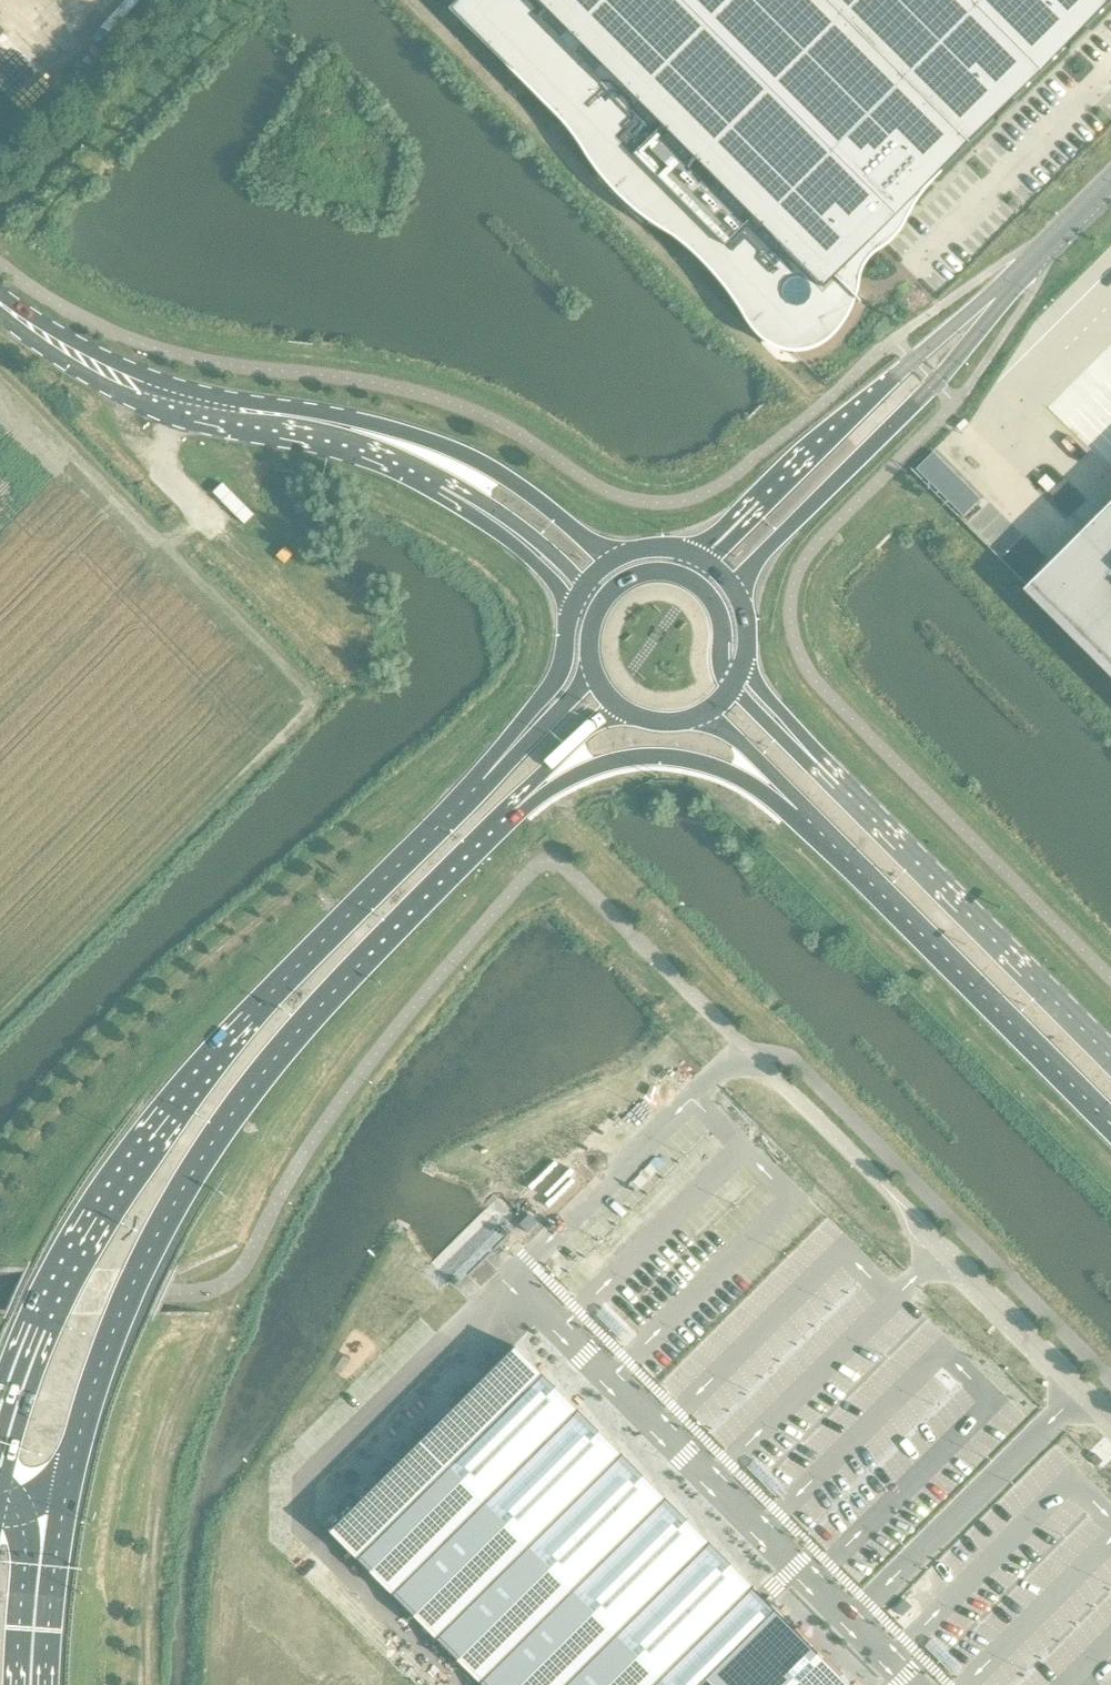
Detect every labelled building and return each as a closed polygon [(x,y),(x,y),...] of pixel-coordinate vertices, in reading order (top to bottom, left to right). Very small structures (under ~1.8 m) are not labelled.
[(118,12),(131,0),(106,0),(118,12)] [(448,9),(514,75),(537,98),(561,123),(618,197),(692,253),(717,280),(724,288),(732,299),(740,311),(746,323),(754,332),(763,341),(774,348),(788,352),(790,352),(800,352),(813,349),(825,343),(835,334),(843,324),(850,312),(856,299),(859,303),(860,302),(855,297),(836,277),(887,227),(933,181),(1110,4),(1110,0),(457,0),(448,9)] [(1026,586),(1110,671),(1110,501),(1079,533),(1026,586)] [(529,1212),(519,1223),(527,1231),(538,1221),(529,1212)] [(515,1348),(331,1531),(485,1684),(698,1684),(706,1677),(714,1684),(850,1684),(515,1348)]
